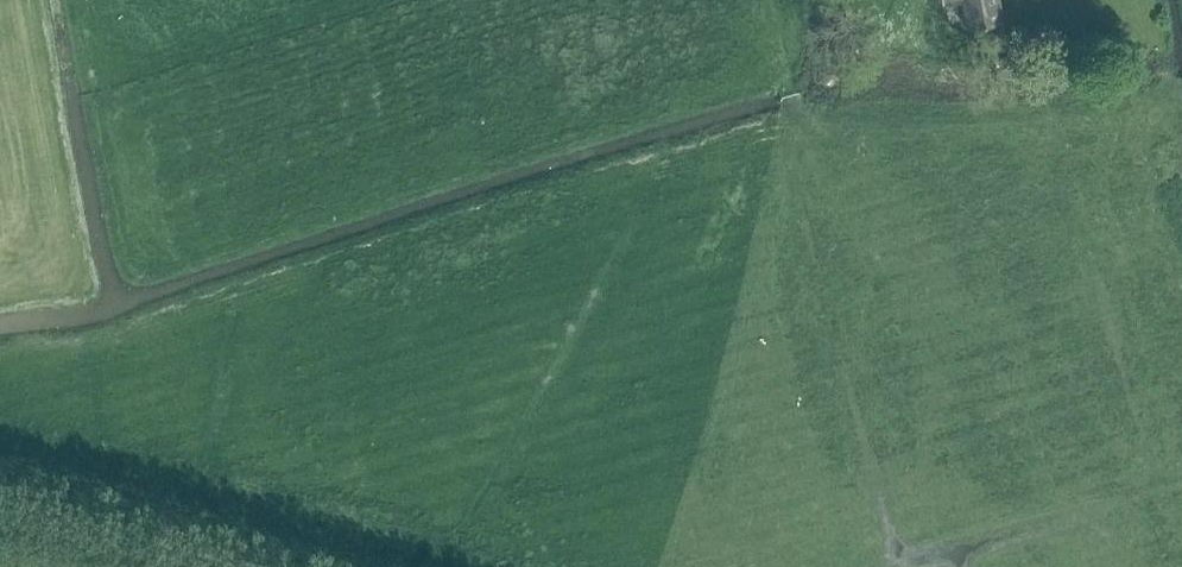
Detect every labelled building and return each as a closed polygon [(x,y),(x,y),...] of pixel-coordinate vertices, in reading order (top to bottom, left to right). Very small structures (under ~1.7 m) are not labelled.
[(942,5),(963,2),(967,28),(1002,23),(998,0),(941,0),(942,5)]
